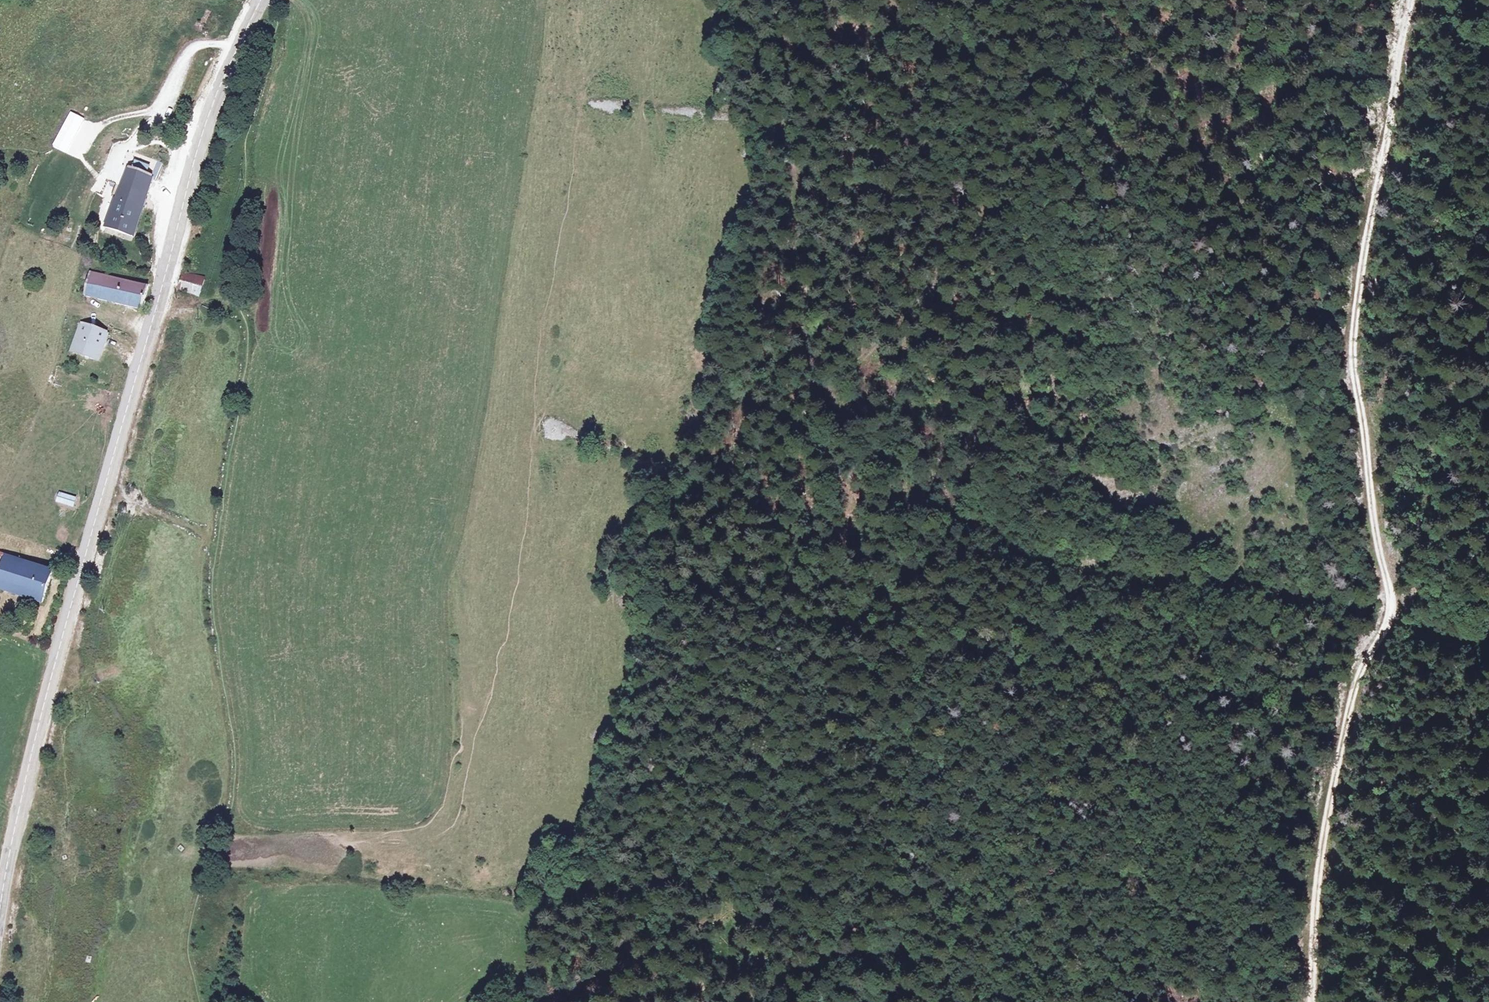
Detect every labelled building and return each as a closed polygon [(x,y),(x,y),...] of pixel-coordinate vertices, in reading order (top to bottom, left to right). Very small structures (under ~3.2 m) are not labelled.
[(239,24),(233,21),(226,34),(232,37),(239,24)] [(83,119),(69,112),(52,147),(66,154),(83,119)] [(158,181),(163,165),(131,155),(125,171),(132,173),(154,180),(158,181)] [(109,230),(136,239),(154,180),(132,173),(123,204),(118,202),(109,230)] [(183,275),(178,291),(198,296),(202,280),(183,275)] [(90,299),(146,306),(151,285),(95,276),(90,299)] [(82,327),(79,337),(105,346),(108,336),(82,327)] [(74,352),(100,360),(105,346),(79,337),(74,352)] [(58,491),(55,502),(73,507),(76,497),(58,491)] [(0,562),(0,590),(36,603),(47,571),(2,556),(0,562)]
